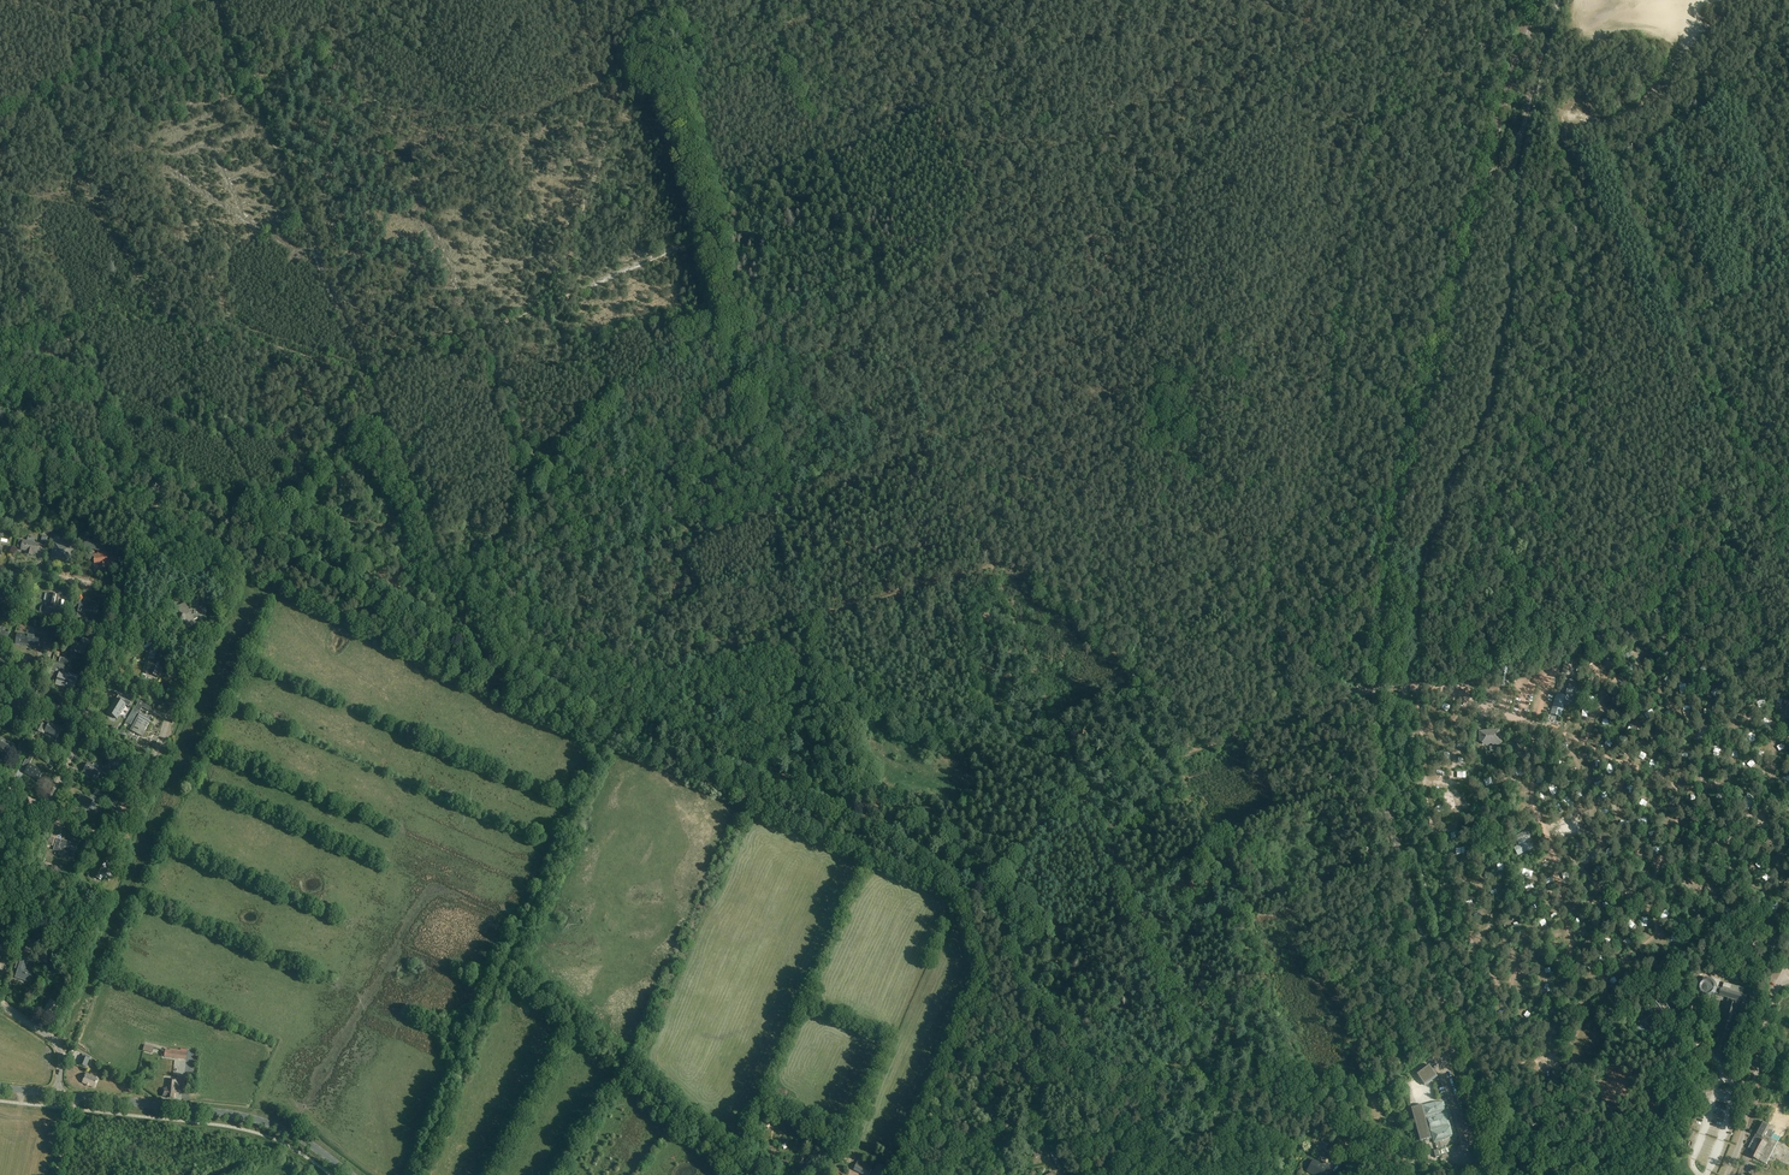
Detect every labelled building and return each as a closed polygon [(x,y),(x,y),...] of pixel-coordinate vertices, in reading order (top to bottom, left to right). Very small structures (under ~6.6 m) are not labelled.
[(101,543),(85,539),(83,548),(99,552),(101,543)] [(21,550),(26,551),(25,554),(28,555),(28,554),(30,555),(30,556),(33,556),(33,553),(37,554),(39,544),(23,541),(19,540),(17,547),(21,548),(21,550)] [(54,549),(53,557),(61,559),(61,560),(65,561),(69,559),(70,552),(80,545),(76,540),(66,546),(54,544),(53,549),(54,549)] [(103,567),(111,566),(111,565),(115,564),(114,558),(107,559),(106,553),(105,553),(98,554),(93,555),(94,564),(102,563),(103,567)] [(6,604),(5,600),(10,600),(10,593),(0,594),(0,604),(6,604)] [(39,613),(44,614),(55,616),(55,617),(56,617),(62,618),(64,609),(56,608),(57,606),(57,605),(59,596),(56,595),(49,594),(45,593),(44,600),(47,601),(46,603),(46,607),(45,606),(43,606),(42,606),(41,607),(40,608),(39,613)] [(184,621),(186,625),(185,627),(187,627),(188,629),(196,624),(194,620),(197,618),(198,616),(205,617),(206,608),(199,607),(198,604),(199,600),(191,598),(191,604),(195,604),(194,610),(190,609),(189,610),(184,603),(176,607),(181,615),(180,615),(179,616),(179,617),(179,618),(179,619),(179,620),(180,621),(181,621),(183,621),(184,621)] [(99,603),(89,601),(89,604),(84,603),(79,603),(76,618),(82,619),(84,611),(97,614),(99,603)] [(51,629),(47,644),(56,647),(60,632),(51,629)] [(0,630),(0,641),(4,642),(4,641),(7,641),(9,634),(5,633),(6,631),(0,630)] [(39,639),(40,638),(18,634),(16,644),(22,645),(38,648),(39,639)] [(145,643),(146,640),(139,637),(137,640),(142,642),(140,646),(142,647),(144,643),(145,643)] [(92,646),(94,642),(82,638),(80,644),(73,641),(70,652),(84,656),(88,645),(92,646)] [(1673,660),(1676,654),(1669,650),(1667,654),(1666,656),(1673,660)] [(149,675),(158,677),(159,672),(162,673),(165,664),(153,661),(155,655),(149,653),(147,661),(149,661),(146,674),(149,675)] [(1623,656),(1625,661),(1631,659),(1629,653),(1623,656)] [(73,689),(76,679),(77,676),(69,673),(69,675),(59,672),(55,685),(65,688),(65,687),(73,689)] [(1556,694),(1550,715),(1560,718),(1564,705),(1575,708),(1581,684),(1569,680),(1565,696),(1556,694)] [(1484,690),(1481,700),(1495,703),(1498,694),(1484,690)] [(131,703),(125,699),(119,695),(110,708),(111,709),(108,714),(116,719),(125,705),(129,708),(131,703)] [(16,717),(25,712),(18,700),(8,705),(16,717)] [(134,709),(139,712),(144,703),(139,701),(134,709)] [(134,709),(130,715),(134,718),(138,712),(134,709)] [(139,719),(132,731),(143,737),(146,732),(144,731),(145,729),(144,729),(146,727),(148,723),(150,720),(140,714),(138,718),(139,719)] [(23,718),(19,725),(23,728),(27,720),(23,718)] [(62,729),(49,722),(46,726),(39,723),(36,731),(43,734),(44,732),(57,739),(62,729)] [(1500,738),(1499,731),(1498,731),(1479,732),(1478,732),(1479,741),(1484,745),(1492,744),(1492,746),(1500,745),(1501,744),(1502,743),(1501,737),(1500,738)] [(12,755),(17,746),(2,738),(2,737),(0,735),(0,748),(12,755)] [(1593,745),(1597,739),(1592,736),(1588,742),(1593,745)] [(26,760),(22,766),(27,769),(25,773),(38,780),(43,772),(29,765),(34,757),(30,755),(27,761),(26,760)] [(111,757),(107,765),(118,770),(122,762),(111,757)] [(102,770),(109,773),(111,769),(105,766),(104,766),(102,770),(98,768),(92,765),(87,763),(83,772),(92,777),(92,778),(97,781),(97,779),(102,770)] [(88,810),(91,804),(92,802),(80,796),(76,803),(88,810)] [(103,804),(105,801),(95,796),(94,799),(103,804)] [(1746,797),(1743,803),(1744,804),(1750,806),(1752,803),(1753,800),(1747,797),(1746,797)] [(1544,810),(1550,807),(1545,798),(1540,801),(1544,810)] [(1518,842),(1533,835),(1530,829),(1515,837),(1518,842)] [(77,845),(57,839),(54,847),(61,849),(59,855),(73,859),(77,845)] [(1528,841),(1514,849),(1518,856),(1532,848),(1528,841)] [(113,850),(117,853),(121,856),(124,851),(116,845),(114,848),(113,850)] [(102,863),(99,862),(92,876),(101,880),(108,867),(109,867),(111,863),(104,859),(102,863)] [(1753,952),(1758,943),(1761,937),(1756,935),(1755,937),(1752,936),(1750,939),(1751,940),(1746,949),(1753,952)] [(1782,941),(1774,936),(1769,944),(1765,950),(1773,955),(1782,941)] [(14,968),(18,970),(15,978),(28,982),(31,973),(25,971),(31,952),(21,949),(14,968)] [(1697,987),(1697,988),(1697,990),(1697,992),(1698,993),(1699,995),(1700,996),(1701,997),(1703,998),(1704,998),(1706,998),(1707,998),(1709,998),(1711,998),(1712,997),(1714,996),(1715,995),(1716,993),(1716,992),(1717,990),(1717,988),(1717,987),(1716,985),(1715,983),(1714,982),(1713,981),(1712,980),(1710,979),(1708,978),(1707,978),(1705,978),(1703,979),(1702,980),(1700,981),(1699,982),(1698,983),(1697,985),(1697,987)] [(1723,981),(1721,988),(1742,994),(1744,987),(1723,981)] [(1719,995),(1728,998),(1740,1001),(1745,1003),(1747,996),(1742,994),(1721,988),(1719,995)] [(52,1017),(58,1005),(50,1001),(44,1013),(52,1017)] [(1727,1050),(1739,1006),(1727,1003),(1717,1037),(1719,1038),(1716,1047),(1727,1050)] [(1667,1047),(1679,1044),(1677,1037),(1665,1040),(1667,1047)] [(166,1050),(165,1057),(186,1060),(187,1053),(187,1052),(187,1051),(170,1049),(170,1050),(166,1050)] [(79,1064),(79,1065),(85,1067),(86,1067),(89,1059),(90,1060),(91,1058),(91,1057),(88,1056),(83,1054),(82,1056),(79,1064)] [(1688,1060),(1694,1069),(1695,1071),(1702,1067),(1707,1063),(1705,1060),(1699,1064),(1698,1064),(1697,1063),(1693,1057),(1688,1060)] [(172,1079),(175,1068),(162,1065),(159,1076),(172,1079)] [(1424,1085),(1437,1076),(1428,1065),(1416,1074),(1424,1085)] [(94,1088),(98,1079),(86,1073),(82,1082),(94,1088)] [(175,1097),(177,1080),(167,1079),(166,1090),(163,1089),(162,1096),(167,1097),(167,1098),(174,1099),(174,1097),(175,1097)] [(1649,1110),(1656,1107),(1653,1098),(1645,1102),(1649,1110)] [(1419,1142),(1431,1138),(1426,1119),(1426,1118),(1433,1143),(1453,1138),(1443,1102),(1434,1103),(1421,1106),(1410,1109),(1419,1142)] [(1760,1126),(1748,1149),(1752,1151),(1750,1156),(1766,1164),(1778,1142),(1788,1123),(1774,1119),(1773,1122),(1777,1124),(1775,1131),(1772,1137),(1775,1139),(1774,1141),(1764,1136),(1767,1130),(1760,1126)] [(848,1164),(856,1141),(850,1139),(842,1162),(848,1164)] [(1428,1157),(1425,1145),(1425,1144),(1417,1145),(1421,1158),(1428,1157)] [(1059,1170),(1062,1168),(1056,1157),(1053,1159),(1059,1170)] [(859,1159),(853,1171),(862,1174),(869,1174),(871,1170),(866,1168),(868,1164),(865,1162),(859,1159)] [(1325,1171),(1326,1170),(1329,1172),(1332,1166),(1323,1162),(1322,1165),(1314,1160),(1307,1172),(1314,1174),(1323,1174),(1325,1171)] [(887,1169),(877,1163),(871,1174),(883,1174),(887,1169)]
